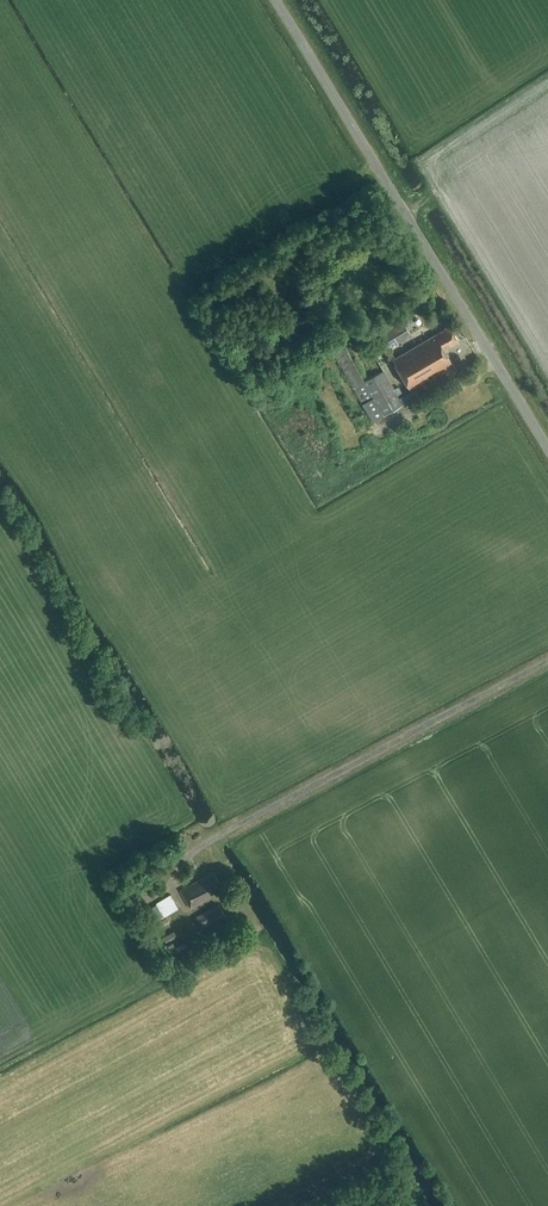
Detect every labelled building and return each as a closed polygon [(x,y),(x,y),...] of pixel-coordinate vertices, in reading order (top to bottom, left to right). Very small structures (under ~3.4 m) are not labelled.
[(404,322),(381,335),(389,348),(411,334),(404,322)] [(445,350),(459,341),(450,326),(393,359),(410,389),(454,364),(445,350)] [(358,400),(371,395),(353,350),(341,355),(358,400)] [(365,380),(366,380),(385,414),(403,404),(383,370),(365,380)] [(375,399),(364,406),(372,421),(384,415),(375,399)] [(209,895),(223,887),(214,872),(181,891),(191,908),(211,897),(209,895)] [(174,893),(149,906),(156,920),(181,908),(174,893)] [(201,928),(225,915),(219,904),(195,917),(201,928)] [(167,918),(157,924),(160,928),(170,922),(167,918)] [(173,943),(168,946),(174,955),(178,952),(173,943)]
